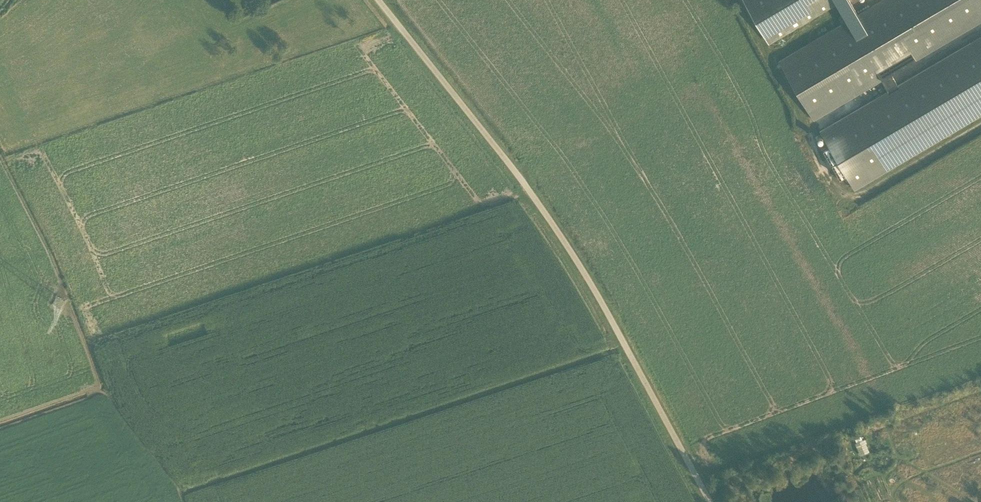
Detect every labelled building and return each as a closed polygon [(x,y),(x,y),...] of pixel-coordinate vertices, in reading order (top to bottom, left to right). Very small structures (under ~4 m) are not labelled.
[(836,2),(840,0),(745,0),(770,42),(836,2)] [(849,0),(840,0),(836,2),(847,21),(779,61),(813,120),(881,80),(891,74),(980,21),(980,0),(882,0),(858,14),(849,0)] [(891,74),(881,80),(888,91),(820,131),(828,145),(821,149),(840,180),(846,176),(854,189),(980,115),(980,36),(898,85),(891,74)] [(865,439),(855,443),(860,455),(869,451),(866,443),(867,443),(865,439)]
